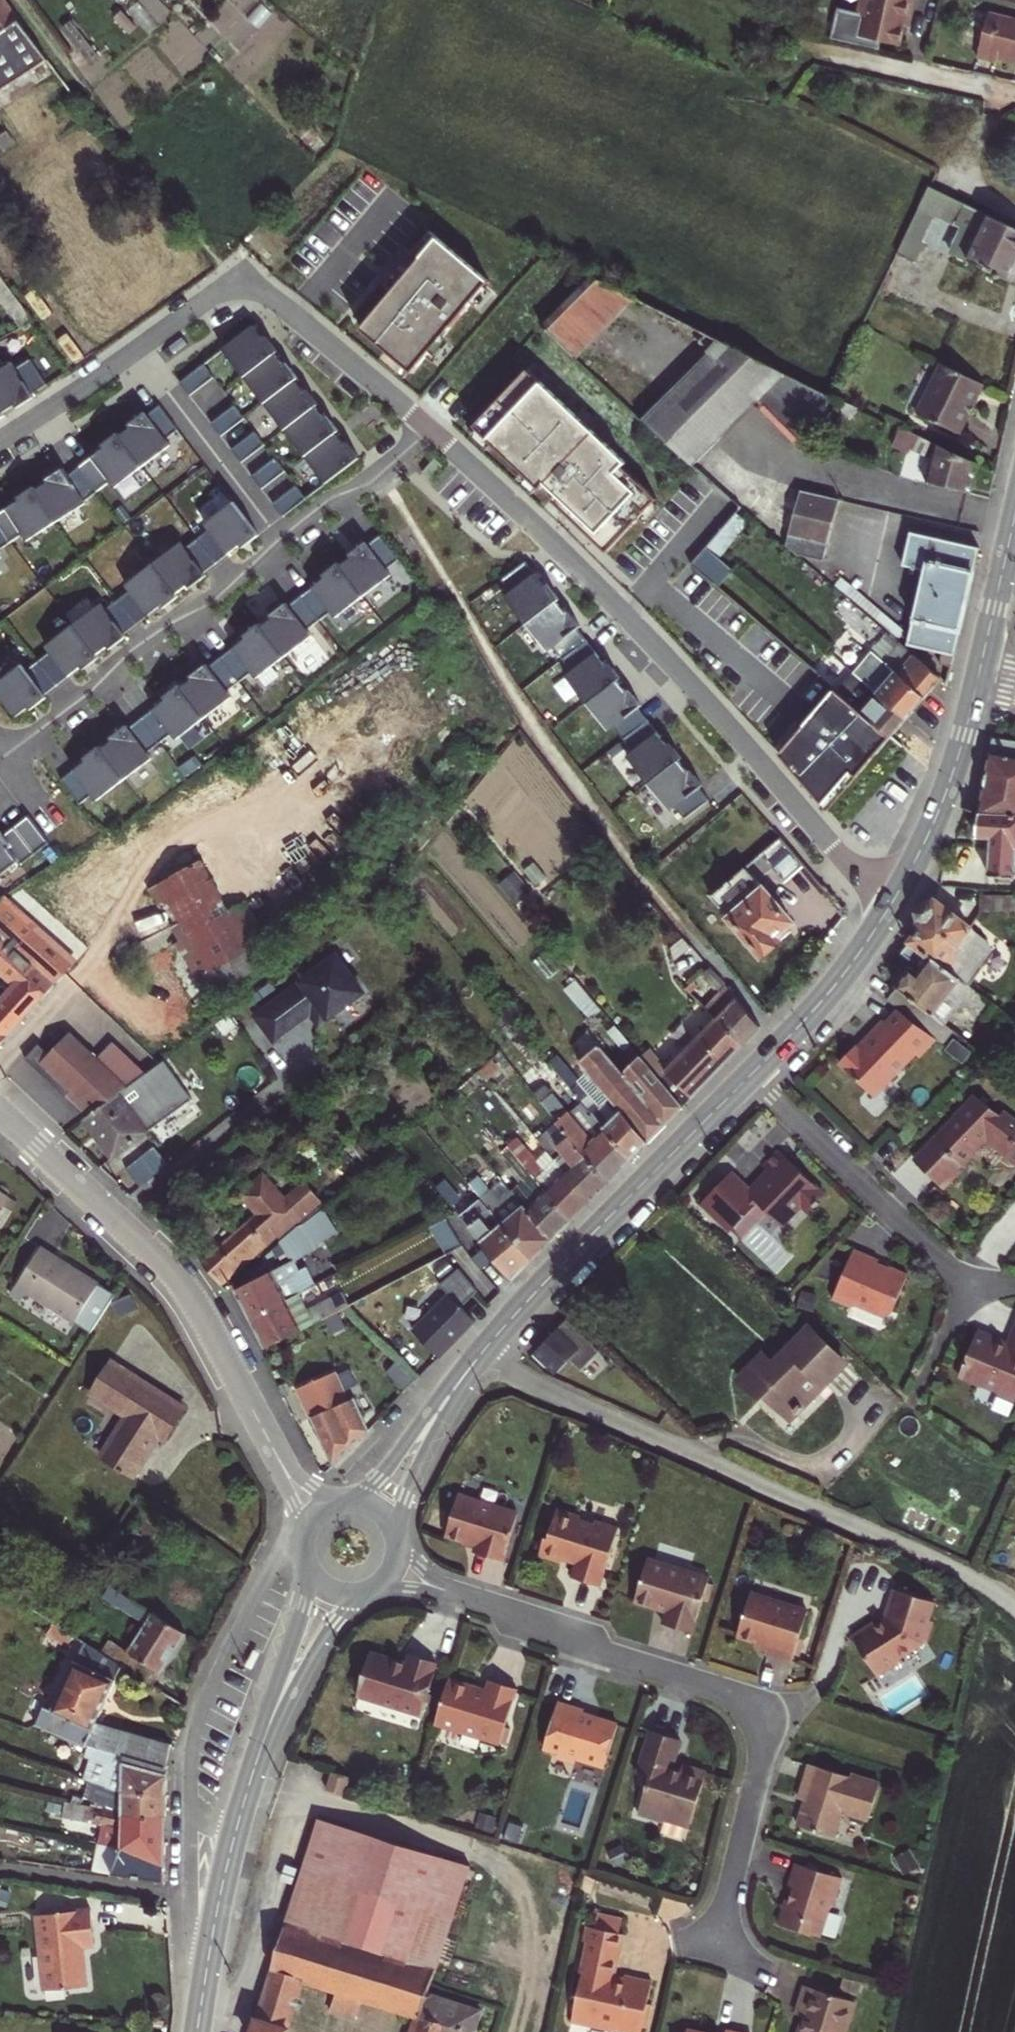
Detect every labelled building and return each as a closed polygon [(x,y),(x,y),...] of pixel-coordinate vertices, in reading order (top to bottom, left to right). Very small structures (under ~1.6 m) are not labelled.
[(850,16),(831,11),(824,42),(873,53),(875,45),(894,49),(899,26),(902,12),(907,13),(910,0),(855,0),(850,16)] [(46,67),(34,46),(0,2),(0,95),(46,67)] [(991,16),(979,59),(999,64),(1000,59),(1014,62),(1014,22),(991,16)] [(1007,286),(1014,269),(1014,233),(929,190),(904,240),(919,246),(934,218),(960,232),(947,257),(1007,286)] [(362,323),(421,372),(497,280),(446,237),(428,259),(421,253),(362,323)] [(924,248),(919,246),(904,240),(893,260),(913,269),(924,248)] [(587,281),(543,331),(699,469),(756,403),(802,445),(839,401),(826,395),(613,294),(587,281)] [(247,325),(217,348),(238,375),(267,352),(270,349),(263,340),(260,342),(247,325)] [(267,352),(238,375),(259,401),(288,377),(291,375),(283,366),(280,368),(267,352)] [(0,370),(0,413),(1,414),(19,403),(21,406),(32,399),(30,396),(45,387),(27,362),(12,371),(8,365),(0,370)] [(185,395),(208,376),(198,363),(175,382),(185,395)] [(918,416),(923,419),(946,367),(942,365),(918,416)] [(923,419),(965,440),(975,419),(967,415),(973,405),(976,406),(985,386),(946,367),(923,419)] [(535,368),(481,426),(548,487),(553,481),(572,499),(567,505),(610,544),(633,519),(639,525),(666,496),(631,463),(634,460),(535,368)] [(288,377),(259,401),(279,426),(308,403),(311,401),(303,391),(300,394),(288,377)] [(967,415),(975,419),(980,408),(989,388),(985,386),(976,406),(973,405),(967,415)] [(229,403),(206,422),(216,435),(239,416),(229,403)] [(308,403),(279,426),(299,452),(328,429),(331,427),(323,417),(320,419),(308,403)] [(115,439),(137,470),(169,447),(164,441),(177,431),(158,407),(145,417),(143,414),(133,421),(135,424),(115,439)] [(249,429),(226,447),(236,460),(259,442),(249,429)] [(328,429),(299,452),(324,485),(357,459),(349,449),(346,451),(342,447),(328,429)] [(923,485),(968,496),(975,466),(912,436),(897,429),(891,447),(905,453),(907,449),(930,460),(923,485)] [(78,467),(96,491),(108,482),(113,488),(137,470),(115,439),(113,437),(103,444),(105,447),(78,467)] [(269,455),(246,473),(256,486),(279,468),(269,455)] [(33,491),(54,523),(84,504),(82,502),(96,491),(78,467),(62,478),(57,471),(46,478),(48,481),(33,491)] [(396,487),(393,489),(400,497),(414,486),(408,477),(396,487)] [(293,485),(269,503),(281,518),(304,500),(293,485)] [(0,512),(0,531),(8,544),(21,536),(25,542),(54,523),(33,491),(31,488),(21,494),(23,498),(0,512)] [(829,566),(832,550),(841,504),(802,495),(793,542),(792,549),(803,559),(829,566)] [(246,544),(257,536),(231,502),(202,524),(207,530),(195,539),(214,564),(244,541),(246,544)] [(8,544),(0,531),(0,549),(8,544)] [(980,550),(910,533),(903,562),(927,568),(910,643),(955,654),(980,550)] [(355,554),(338,567),(361,598),(389,576),(384,570),(397,561),(378,536),(365,546),(363,543),(353,551),(355,554)] [(214,564),(195,539),(183,549),(178,543),(151,564),(174,595),(191,582),(194,585),(204,577),(202,574),(214,564)] [(692,567),(721,592),(738,571),(711,548),(692,567)] [(524,561),(500,580),(509,593),(503,597),(525,625),(555,601),(558,599),(551,589),(548,591),(524,561)] [(167,605),(176,598),(174,595),(151,564),(123,585),(128,591),(116,601),(135,625),(164,602),(167,605)] [(338,567),(336,564),(326,571),(328,574),(322,579),(298,597),(317,622),(329,613),(334,619),(361,598),(338,567)] [(270,619),(259,627),(282,658),(310,637),(305,631),(317,622),(298,597),(286,607),(284,604),(273,612),(276,615),(270,619)] [(135,625),(116,601),(103,610),(98,604),(71,626),(94,656),(111,643),(113,646),(124,638),(121,635),(135,625)] [(555,601),(525,625),(546,652),(552,648),(561,660),(586,641),(576,628),(579,626),(571,616),(568,618),(555,601)] [(243,640),(218,658),(237,683),(250,673),(255,679),(282,658),(259,627),(257,625),(247,632),(249,635),(243,640)] [(87,667),(97,659),(94,656),(71,626),(43,647),(48,653),(36,662),(55,686),(84,664),(87,667)] [(616,681),(619,678),(611,668),(608,671),(604,665),(586,641),(561,660),(570,672),(564,676),(586,704),(616,681)] [(902,645),(885,664),(925,699),(942,679),(902,645)] [(190,680),(179,689),(202,719),(230,699),(225,693),(237,683),(218,658),(206,668),(204,665),(193,673),(196,676),(190,680)] [(55,686),(36,662),(24,671),(19,665),(0,680),(0,700),(14,718),(32,704),(34,707),(45,699),(42,696),(55,686)] [(854,672),(867,684),(908,718),(925,699),(885,664),(875,675),(862,663),(854,672)] [(847,680),(837,691),(890,737),(891,737),(908,718),(867,684),(860,691),(847,680)] [(622,740),(647,721),(637,708),(640,706),(632,696),(629,698),(625,692),(616,681),(586,704),(607,732),(613,727),(622,740)] [(163,701),(139,720),(157,744),(170,735),(174,741),(202,719),(179,689),(177,686),(167,694),(169,696),(163,701)] [(837,691),(834,689),(779,754),(827,811),(890,737),(837,691)] [(110,742),(99,750),(122,781),(150,760),(145,754),(157,744),(139,720),(126,729),(124,727),(113,734),(116,737),(110,742)] [(647,721),(622,740),(632,752),(626,757),(647,784),(677,761),(680,758),(673,748),(670,751),(665,745),(647,721)] [(997,724),(990,750),(984,812),(1014,813),(1014,727),(997,724)] [(81,763),(57,782),(76,807),(88,797),(93,803),(122,781),(99,750),(97,747),(85,756),(88,759),(81,763)] [(677,761),(647,784),(668,811),(674,807),(683,819),(708,800),(698,788),(701,786),(693,775),(690,778),(685,771),(677,761)] [(688,769),(685,771),(690,778),(693,775),(688,769)] [(715,880),(722,889),(746,869),(760,886),(775,873),(786,885),(805,869),(743,795),(686,843),(692,850),(680,860),(704,889),(715,880)] [(984,812),(982,839),(993,841),(993,870),(1014,872),(1014,813),(984,812)] [(16,863),(18,866),(47,844),(26,817),(1,836),(0,834),(0,875),(16,863)] [(151,887),(212,999),(262,970),(201,859),(151,887)] [(722,889),(712,897),(763,958),(782,941),(779,937),(793,925),(760,886),(746,869),(722,889)] [(660,882),(668,892),(679,883),(671,873),(660,882)] [(991,889),(993,904),(1014,905),(1014,889),(991,889)] [(971,926),(931,894),(912,918),(920,925),(909,939),(973,985),(982,974),(952,952),(971,926)] [(0,898),(0,973),(11,984),(0,997),(0,1036),(54,982),(45,974),(16,947),(35,928),(2,897),(0,898)] [(16,947),(45,974),(64,954),(35,928),(16,947)] [(973,985),(909,939),(897,956),(910,966),(884,999),(896,1009),(932,1039),(938,1043),(948,1030),(944,1026),(962,1003),(981,1006),(1014,1033),(1014,1015),(986,994),(973,985)] [(320,1026),(364,993),(336,957),(256,1018),(275,1042),(312,1016),(320,1026)] [(686,992),(718,1023),(743,1046),(761,1028),(727,989),(711,1004),(693,985),(686,992)] [(855,1049),(837,1070),(869,1096),(879,1096),(913,1055),(916,1058),(932,1039),(896,1009),(884,1023),(882,1021),(864,1042),(867,1044),(860,1052),(855,1049)] [(718,1023),(703,1039),(726,1064),(743,1046),(718,1023)] [(122,1089),(120,1087),(65,1033),(36,1062),(66,1091),(60,1096),(81,1117),(122,1089)] [(580,1066),(606,1097),(646,1146),(681,1110),(675,1103),(659,1084),(639,1060),(620,1075),(591,1039),(575,1052),(583,1063),(580,1066)] [(649,1053),(639,1060),(659,1084),(675,1103),(685,1093),(691,1100),(726,1064),(703,1039),(668,1076),(649,1053)] [(545,1062),(595,1121),(630,1162),(646,1146),(606,1097),(596,1105),(554,1054),(545,1062)] [(78,1119),(106,1159),(139,1136),(187,1103),(160,1064),(122,1089),(81,1117),(78,1119)] [(534,1095),(574,1142),(609,1183),(630,1162),(595,1121),(582,1131),(544,1086),(534,1095)] [(685,1093),(675,1103),(681,1110),(691,1100),(685,1093)] [(910,1160),(939,1187),(952,1173),(949,1170),(956,1162),(959,1165),(968,1156),(968,1150),(976,1142),(976,1135),(984,1135),(984,1138),(1001,1153),(1003,1151),(1014,1162),(1014,1126),(1006,1118),(1002,1118),(980,1097),(969,1097),(955,1109),(956,1116),(952,1116),(910,1160)] [(539,1140),(556,1160),(591,1201),(609,1183),(574,1142),(564,1151),(548,1132),(539,1140)] [(720,1167),(692,1196),(721,1224),(747,1197),(758,1207),(771,1219),(790,1199),(797,1206),(814,1188),(768,1144),(752,1161),(760,1169),(754,1175),(752,1173),(739,1186),(720,1167)] [(168,1169),(154,1151),(142,1160),(156,1178),(168,1169)] [(525,1166),(537,1180),(572,1220),(591,1201),(556,1160),(545,1170),(535,1158),(525,1166)] [(156,1178),(142,1160),(126,1173),(140,1191),(156,1178)] [(268,1242),(274,1248),(304,1223),(330,1202),(311,1180),(289,1199),(265,1173),(242,1192),(260,1213),(203,1263),(221,1284),(231,1275),(268,1242)] [(512,1190),(518,1198),(553,1240),(572,1220),(537,1180),(526,1190),(521,1183),(512,1190)] [(475,1193),(497,1218),(533,1260),(553,1240),(518,1198),(508,1207),(495,1194),(492,1197),(482,1187),(475,1193)] [(14,1201),(0,1192),(0,1221),(14,1201)] [(747,1197),(721,1224),(732,1235),(758,1207),(747,1197)] [(476,1238),(484,1248),(512,1282),(533,1260),(497,1218),(487,1227),(474,1212),(471,1215),(462,1205),(452,1211),(476,1238)] [(236,1287),(249,1316),(299,1290),(319,1280),(311,1265),(302,1269),(296,1256),(318,1245),(304,1223),(274,1248),(277,1255),(289,1250),(293,1258),(236,1287)] [(448,1249),(450,1252),(454,1250),(459,1247),(464,1244),(448,1225),(434,1232),(443,1251),(448,1249)] [(30,1290),(96,1334),(122,1294),(45,1244),(20,1283),(30,1290)] [(847,1246),(825,1296),(843,1304),(850,1301),(877,1313),(884,1311),(901,1272),(882,1264),(879,1265),(870,1261),(872,1257),(847,1246)] [(469,1259),(500,1294),(512,1282),(484,1248),(469,1259)] [(478,1291),(458,1268),(440,1285),(450,1295),(413,1330),(439,1357),(470,1325),(460,1314),(464,1310),(462,1307),(478,1291)] [(13,1293),(24,1301),(30,1290),(20,1283),(13,1293)] [(249,1316),(263,1347),(342,1307),(341,1305),(348,1302),(341,1290),(307,1307),(299,1290),(249,1316)] [(590,1345),(558,1312),(526,1344),(547,1365),(560,1353),(571,1364),(590,1345)] [(752,1348),(726,1373),(748,1395),(754,1390),(783,1413),(836,1356),(800,1321),(764,1358),(752,1348)] [(264,1349),(272,1378),(303,1371),(292,1334),(264,1349)] [(979,1338),(961,1382),(981,1391),(984,1389),(1001,1397),(1000,1400),(1014,1407),(1014,1343),(1013,1347),(1013,1348),(1013,1349),(1013,1350),(1014,1350),(1014,1351),(1013,1355),(1003,1351),(1003,1350),(1003,1349),(1002,1348),(979,1338)] [(398,1362),(388,1373),(406,1390),(416,1380),(398,1362)] [(104,1463),(137,1484),(161,1446),(168,1449),(188,1417),(114,1367),(92,1401),(128,1425),(104,1463)] [(301,1394),(334,1463),(370,1427),(352,1386),(336,1394),(330,1381),(301,1394)] [(456,1488),(443,1528),(474,1538),(472,1545),(501,1554),(516,1507),(456,1488)] [(594,1511),(593,1515),(580,1511),(581,1508),(557,1500),(548,1529),(544,1528),(538,1548),(560,1555),(562,1550),(575,1554),(571,1569),(599,1578),(618,1519),(594,1511)] [(705,1576),(708,1568),(646,1549),(632,1592),(665,1603),(660,1616),(690,1626),(700,1593),(705,1576)] [(711,1578),(705,1576),(700,1593),(705,1595),(711,1578)] [(850,1636),(874,1674),(898,1660),(896,1657),(911,1648),(910,1646),(920,1640),(924,1641),(930,1621),(926,1620),(931,1602),(891,1590),(883,1617),(887,1618),(886,1620),(875,1627),(872,1623),(850,1636)] [(100,1632),(92,1645),(121,1663),(150,1682),(157,1670),(160,1671),(186,1630),(124,1591),(118,1601),(146,1618),(126,1649),(100,1632)] [(765,1644),(762,1652),(789,1660),(805,1611),(747,1592),(734,1634),(765,1644)] [(44,1626),(69,1643),(75,1634),(69,1631),(49,1618),(44,1626)] [(110,1747),(124,1751),(165,1765),(167,1741),(95,1717),(121,1663),(92,1645),(85,1640),(43,1725),(82,1743),(85,1738),(88,1739),(96,1742),(110,1747)] [(353,1686),(418,1706),(432,1663),(430,1662),(433,1653),(430,1652),(405,1644),(402,1654),(367,1643),(353,1686)] [(445,1672),(431,1717),(495,1738),(513,1682),(485,1674),(482,1684),(445,1672)] [(580,1706),(578,1702),(554,1694),(539,1741),(554,1745),(552,1750),(571,1756),(572,1751),(600,1760),(614,1717),(594,1711),(591,1713),(579,1709),(580,1706)] [(656,1827),(657,1824),(682,1832),(703,1769),(679,1761),(677,1767),(667,1764),(677,1735),(647,1726),(633,1769),(645,1772),(631,1819),(656,1827)] [(84,1773),(123,1787),(166,1790),(168,1766),(165,1765),(124,1751),(110,1747),(96,1742),(88,1739),(84,1749),(92,1751),(84,1773)] [(804,1758),(803,1759),(793,1793),(799,1795),(791,1820),(829,1832),(836,1807),(862,1816),(874,1778),(846,1769),(845,1772),(804,1758)] [(323,1782),(341,1787),(347,1768),(329,1762),(323,1782)] [(123,1787),(122,1811),(166,1814),(166,1790),(123,1787)] [(61,1813),(81,1819),(85,1802),(65,1797),(61,1813)] [(120,1843),(120,1830),(137,1831),(136,1836),(165,1839),(166,1814),(122,1811),(90,1803),(88,1821),(98,1823),(95,1839),(111,1842),(120,1843)] [(420,1971),(456,1862),(305,1811),(268,1922),(292,1930),(294,1928),(299,1929),(298,1932),(310,1936),(327,1880),(407,1907),(389,1961),(400,1965),(401,1961),(405,1963),(405,1966),(420,1971)] [(119,1846),(115,1853),(135,1861),(138,1854),(164,1863),(165,1839),(136,1836),(137,1831),(120,1830),(120,1843),(119,1846)] [(105,1871),(165,1879),(164,1863),(138,1854),(135,1861),(115,1853),(119,1846),(120,1843),(111,1842),(95,1839),(93,1869),(105,1871)] [(781,1901),(779,1902),(778,1903),(777,1904),(773,1919),(813,1932),(821,1906),(828,1903),(835,1879),(789,1864),(781,1890),(787,1891),(784,1901),(782,1901),(781,1901)] [(469,2008),(418,1991),(415,1984),(416,1980),(420,1971),(405,1966),(405,1963),(401,1961),(400,1965),(389,1961),(407,1907),(327,1880),(310,1936),(298,1932),(299,1929),(294,1928),(292,1930),(268,1922),(237,2014),(267,2024),(283,1973),(316,1983),(311,2001),(337,2010),(342,1992),(399,2011),(396,2018),(403,2019),(399,2031),(461,2031),(469,2008)] [(610,2023),(612,2017),(635,2022),(636,2019),(639,2020),(645,1996),(645,1994),(641,1993),(646,1973),(619,1967),(617,1972),(607,1969),(617,1924),(614,1923),(618,1908),(593,1903),(590,1917),(587,1917),(583,1931),(569,1996),(566,1995),(565,2002),(567,2003),(565,2012),(610,2023)] [(93,1942),(91,1906),(36,1909),(40,1985),(83,1982),(80,1942),(93,1942)] [(587,1917),(582,1916),(579,1930),(583,1931),(587,1917)] [(796,2012),(790,2031),(835,2031),(847,1997),(797,1981),(788,2010),(796,2012)] [(267,2024),(237,2014),(232,2031),(264,2031),(267,2024)] [(633,2028),(635,2022),(612,2017),(610,2023),(633,2028)]
